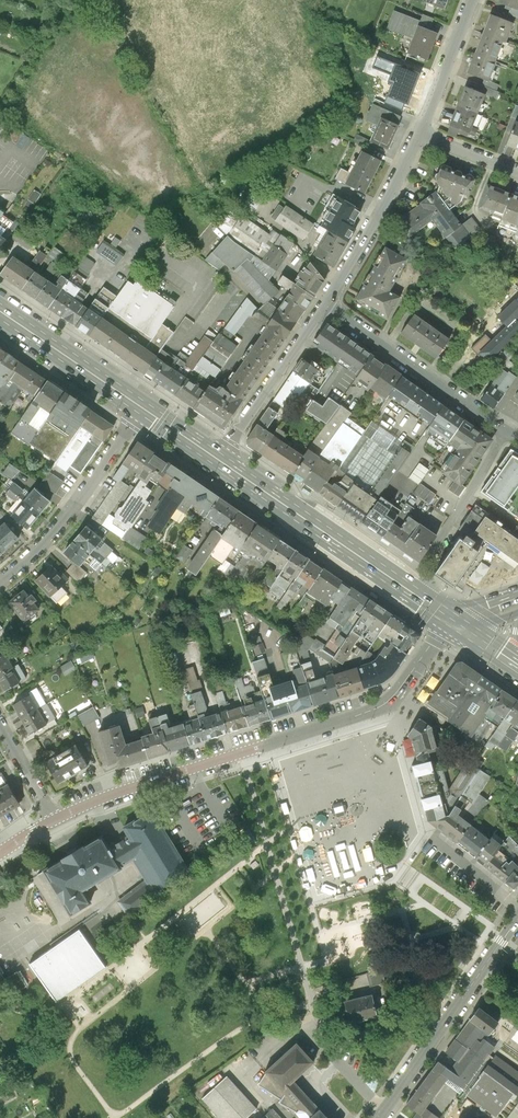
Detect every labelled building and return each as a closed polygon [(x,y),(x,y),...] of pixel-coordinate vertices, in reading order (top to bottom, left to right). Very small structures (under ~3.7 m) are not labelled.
[(427,1),(445,8),(448,0),(428,0),(427,1)] [(414,39),(420,24),(422,19),(395,9),(387,28),(414,39)] [(424,13),(422,19),(420,24),(430,29),(435,17),(424,13)] [(482,33),(502,41),(505,42),(513,22),(490,13),(482,33)] [(414,39),(408,54),(427,61),(439,32),(430,29),(420,24),(414,39)] [(502,41),(482,33),(475,52),(495,59),(502,41)] [(380,40),(372,37),(369,44),(377,47),(380,40)] [(487,80),(495,59),(475,52),(467,72),(483,78),(487,80)] [(387,97),(410,106),(425,69),(384,54),(376,73),(393,80),(387,97)] [(487,80),(483,78),(481,84),(483,85),(496,90),(498,84),(487,80)] [(352,113),(367,119),(374,102),(376,99),(345,84),(343,87),(352,113)] [(456,104),(476,112),(483,93),(480,92),(463,85),(456,104)] [(483,85),(480,92),(483,93),(495,98),(498,91),(496,90),(483,85)] [(379,104),(374,102),(367,119),(378,124),(382,115),(399,123),(402,115),(379,104)] [(456,104),(447,124),(468,132),(471,124),(478,127),(483,115),(476,112),(456,104)] [(378,124),(371,141),(380,145),(389,149),(400,123),(399,123),(382,115),(378,124)] [(514,119),(505,143),(517,148),(517,121),(514,119)] [(25,133),(9,122),(7,124),(0,133),(17,144),(24,134),(25,133)] [(477,128),(471,125),(468,133),(474,136),(477,128)] [(380,145),(371,141),(357,134),(354,140),(378,151),(380,145)] [(363,149),(354,166),(374,177),(383,159),(363,149)] [(465,196),(473,177),(439,163),(432,177),(437,183),(435,190),(447,206),(463,195),(465,196)] [(365,194),(374,177),(354,166),(352,172),(342,167),(336,179),(365,194)] [(508,190),(486,182),(477,206),(490,211),(492,208),(500,211),(508,190)] [(245,201),(256,209),(267,193),(256,185),(245,201)] [(447,206),(435,190),(433,188),(417,200),(419,202),(431,219),(443,235),(459,223),(454,216),(447,206)] [(508,190),(500,211),(497,220),(517,227),(517,225),(517,194),(508,190)] [(329,231),(348,242),(356,229),(352,226),(361,210),(333,193),(324,208),(330,212),(322,227),(329,231)] [(431,219),(419,202),(396,218),(408,235),(431,219)] [(275,220),(285,207),(280,203),(271,217),(275,220)] [(114,207),(109,204),(105,209),(110,212),(114,207)] [(285,207),(275,220),(304,239),(315,223),(286,204),(285,207)] [(219,225),(229,234),(242,213),(232,206),(219,225)] [(3,213),(0,217),(0,248),(8,237),(4,234),(13,220),(3,213)] [(274,244),(288,254),(295,243),(273,228),(269,232),(242,213),(229,234),(234,240),(263,260),(274,244)] [(470,215),(461,222),(471,235),(480,229),(470,215)] [(459,223),(443,235),(453,249),(471,235),(461,222),(459,223)] [(45,256),(53,262),(59,266),(81,236),(67,226),(55,242),(46,254),(45,256)] [(34,248),(37,243),(17,229),(12,236),(29,248),(34,248)] [(329,231),(314,256),(334,267),(348,242),(329,231)] [(271,279),(277,270),(263,260),(234,240),(229,234),(213,251),(226,262),(234,271),(265,303),(269,300),(280,291),(271,279)] [(49,238),(40,250),(46,254),(55,242),(49,238)] [(123,255),(103,241),(96,251),(117,265),(123,255)] [(274,244),(263,260),(277,270),(288,254),(274,244)] [(367,278),(389,291),(407,259),(385,247),(367,278)] [(15,254),(2,272),(23,287),(36,268),(45,256),(46,254),(40,250),(30,264),(15,254)] [(222,266),(226,262),(213,251),(209,254),(205,259),(219,269),(222,266)] [(494,257),(488,254),(485,261),(491,263),(494,257)] [(78,266),(88,273),(95,263),(85,256),(78,266)] [(389,291),(400,297),(403,298),(406,300),(411,292),(417,289),(427,270),(407,259),(389,291)] [(302,274),(297,282),(317,295),(326,279),(311,261),(306,269),(303,268),(300,273),(302,274)] [(36,268),(23,287),(38,297),(50,279),(59,266),(53,262),(44,274),(36,268)] [(68,264),(62,272),(70,278),(73,274),(76,269),(68,264)] [(76,269),(73,274),(84,281),(89,273),(88,273),(78,266),(76,269)] [(118,271),(103,292),(113,298),(127,278),(118,271)] [(50,279),(38,297),(50,305),(68,280),(70,278),(62,272),(57,279),(59,280),(57,284),(50,279)] [(113,298),(102,313),(153,350),(158,354),(163,347),(175,330),(170,326),(163,322),(176,304),(131,272),(127,278),(113,298)] [(317,295),(297,282),(284,273),(279,281),(289,288),(290,286),(292,287),(287,296),(306,309),(317,295)] [(389,291),(367,278),(354,301),(387,319),(400,297),(389,291)] [(50,305),(63,314),(76,296),(67,290),(70,290),(73,284),(68,280),(50,305)] [(77,324),(89,332),(102,313),(113,298),(103,292),(101,290),(90,306),(77,324)] [(246,295),(224,326),(235,334),(249,314),(252,316),(259,308),(246,295)] [(63,314),(77,324),(90,306),(76,296),(63,314)] [(306,309),(287,296),(279,307),(278,309),(297,322),(306,309)] [(477,351),(486,361),(517,330),(517,322),(514,317),(517,313),(517,303),(515,299),(513,298),(496,315),(505,324),(477,351)] [(269,300),(265,303),(262,306),(259,308),(272,317),(274,314),(278,309),(279,307),(269,300)] [(294,327),(297,322),(278,309),(274,314),(272,317),(259,308),(252,316),(268,326),(286,339),(294,327)] [(102,313),(89,332),(139,368),(145,372),(158,354),(153,350),(102,313)] [(400,332),(437,358),(450,340),(414,314),(400,332)] [(358,375),(372,355),(325,321),(310,341),(358,375)] [(286,339),(268,326),(228,385),(246,397),(286,339)] [(238,344),(220,331),(214,340),(197,363),(216,376),(238,344)] [(189,357),(184,363),(193,369),(197,363),(214,340),(205,334),(189,357)] [(508,370),(510,371),(514,364),(509,361),(516,350),(507,344),(490,360),(501,367),(506,371),(508,370)] [(20,359),(2,346),(0,349),(0,387),(8,376),(20,359)] [(158,354),(145,372),(176,393),(193,369),(184,363),(176,357),(163,347),(158,354)] [(184,363),(189,357),(180,351),(176,357),(184,363)] [(368,390),(369,388),(386,364),(372,355),(358,375),(354,380),(368,390)] [(301,357),(292,370),(308,382),(311,378),(317,382),(323,373),(321,371),(323,368),(309,358),(307,361),(301,357)] [(37,396),(48,379),(20,359),(8,376),(24,387),(37,396)] [(334,366),(328,362),(323,368),(321,371),(323,373),(327,376),(334,366)] [(385,399),(388,395),(402,375),(386,364),(369,388),(385,399)] [(490,383),(504,393),(516,376),(510,371),(508,370),(506,371),(501,367),(490,383)] [(206,378),(193,369),(176,393),(194,406),(208,387),(202,383),(206,378)] [(308,382),(292,370),(272,399),(289,410),(293,404),(301,393),(308,382)] [(444,405),(402,375),(388,395),(430,424),(444,405)] [(24,387),(8,376),(0,387),(0,403),(1,402),(9,408),(24,387)] [(30,443),(67,391),(48,379),(37,396),(12,430),(30,443)] [(211,382),(208,387),(194,406),(226,428),(246,397),(228,385),(225,383),(220,389),(211,382)] [(490,383),(479,398),(493,408),(504,393),(490,383)] [(82,425),(93,410),(67,391),(30,443),(56,461),(82,425)] [(320,404),(301,393),(293,404),(323,424),(338,403),(326,395),(320,404)] [(323,424),(306,448),(318,458),(347,417),(351,412),(338,403),(323,424)] [(266,405),(254,422),(264,429),(275,412),(266,405)] [(461,420),(444,405),(430,424),(447,440),(461,420)] [(93,410),(82,425),(103,440),(115,424),(93,410)] [(319,493),(327,482),(336,468),(337,466),(362,432),(364,429),(347,417),(318,458),(301,481),(319,493)] [(393,455),(400,445),(402,442),(371,420),(364,429),(362,432),(393,455)] [(489,439),(461,420),(447,440),(457,447),(441,470),(455,479),(460,482),(489,439)] [(258,453),(271,434),(264,429),(254,422),(243,437),(244,442),(258,453)] [(81,471),(103,440),(82,425),(56,461),(55,463),(67,471),(71,465),(81,471)] [(275,426),(271,434),(281,440),(285,433),(275,426)] [(393,455),(362,432),(337,466),(336,468),(343,473),(339,480),(348,487),(353,480),(368,491),(393,455)] [(258,453),(290,474),(304,456),(301,454),(281,440),(271,434),(258,453)] [(154,448),(140,439),(113,477),(118,480),(121,482),(122,480),(131,467),(138,471),(154,448)] [(400,445),(393,455),(368,491),(378,498),(379,496),(385,488),(410,452),(400,445)] [(511,447),(503,459),(487,483),(481,492),(498,503),(503,506),(517,483),(517,451),(511,447)] [(154,448),(138,471),(136,474),(148,482),(153,475),(161,480),(173,463),(173,461),(154,448)] [(290,474),(301,481),(318,458),(306,448),(301,454),(304,456),(290,474)] [(420,483),(430,467),(420,461),(410,477),(420,483)] [(10,463),(3,474),(13,481),(21,471),(10,463)] [(220,495),(173,463),(161,480),(170,486),(157,506),(159,507),(153,516),(166,524),(182,501),(205,517),(207,515),(220,495)] [(64,481),(49,471),(41,483),(56,493),(64,481)] [(460,482),(455,479),(448,489),(458,496),(465,486),(460,482)] [(121,482),(118,480),(92,518),(102,525),(110,514),(120,500),(129,486),(130,485),(122,480),(121,482)] [(327,482),(319,493),(336,505),(348,487),(339,480),(333,482),(331,485),(327,482)] [(336,505),(361,522),(378,498),(368,491),(353,480),(348,487),(336,505)] [(10,487),(25,500),(30,493),(15,481),(10,487)] [(420,483),(412,492),(428,504),(435,494),(420,483)] [(503,506),(517,517),(517,483),(503,506)] [(135,490),(129,486),(120,500),(126,504),(135,490)] [(25,500),(10,487),(5,492),(17,502),(19,500),(22,503),(25,500)] [(30,493),(25,500),(40,513),(51,500),(35,487),(30,493)] [(385,488),(379,496),(384,500),(390,491),(385,488)] [(210,556),(224,536),(242,509),(221,494),(220,495),(207,515),(213,519),(211,523),(216,526),(218,523),(223,526),(219,530),(217,528),(214,529),(188,568),(198,574),(210,556)] [(378,498),(361,522),(382,537),(406,503),(399,498),(393,506),(384,500),(379,496),(378,498)] [(22,503),(12,514),(28,528),(40,513),(25,500),(22,503)] [(406,503),(382,537),(416,561),(434,534),(408,516),(414,508),(406,503)] [(483,539),(499,550),(511,534),(500,526),(502,524),(495,518),(493,521),(487,516),(488,515),(474,505),(457,528),(468,536),(477,542),(480,544),(483,539)] [(242,549),(261,521),(242,509),(224,536),(236,544),(242,549)] [(130,526),(110,514),(102,525),(122,538),(130,526)] [(152,526),(137,516),(130,526),(145,537),(152,526)] [(4,551),(20,537),(6,521),(0,526),(0,546),(4,551)] [(252,584),(270,558),(284,537),(261,521),(242,549),(246,551),(239,562),(248,568),(242,577),(252,584)] [(74,539),(102,563),(107,567),(112,561),(107,557),(107,556),(99,549),(96,549),(95,548),(104,538),(87,524),(74,539)] [(517,525),(511,534),(499,550),(517,563),(517,526),(517,525)] [(225,559),(236,544),(224,536),(210,556),(222,564),(225,559)] [(461,539),(437,574),(455,587),(480,552),(472,547),(477,542),(468,536),(464,541),(461,539)] [(299,547),(284,537),(270,558),(278,563),(278,567),(274,573),(270,571),(263,581),(272,587),(299,547)] [(74,539),(64,551),(75,560),(81,565),(84,560),(96,571),(102,563),(74,539)] [(193,549),(184,544),(176,557),(184,563),(193,549)] [(312,557),(299,547),(272,587),(270,589),(283,598),(297,576),(299,577),(311,558),(312,557)] [(324,567),(311,558),(299,577),(297,579),(302,582),(305,584),(299,592),(304,596),(324,567)] [(232,563),(225,559),(222,564),(214,576),(220,580),(232,563)] [(81,565),(75,560),(66,571),(79,582),(88,572),(81,565)] [(236,566),(232,563),(220,580),(226,584),(234,572),(242,577),(248,568),(239,562),(236,566)] [(52,564),(35,580),(57,603),(69,592),(62,586),(70,579),(61,570),(59,571),(52,564)] [(325,566),(324,567),(304,596),(297,606),(302,609),(309,599),(314,601),(317,597),(328,605),(332,598),(344,581),(345,580),(325,566)] [(162,571),(156,567),(152,574),(157,578),(162,571)] [(284,610),(302,582),(297,579),(299,577),(297,576),(283,598),(277,605),(284,610)] [(272,587),(263,581),(262,580),(256,589),(266,596),(270,589),(272,587)] [(353,587),(344,581),(332,598),(340,603),(327,622),(337,629),(326,645),(319,655),(331,663),(334,658),(365,613),(363,612),(372,597),(353,585),(353,587)] [(13,597),(8,601),(24,622),(41,609),(35,602),(38,599),(33,593),(30,595),(25,588),(18,593),(17,591),(12,595),(13,597)] [(395,613),(372,597),(363,612),(365,613),(334,658),(342,663),(367,627),(375,632),(377,629),(382,632),(395,613)] [(228,603),(219,606),(222,616),(231,613),(228,603)] [(382,632),(380,635),(385,639),(387,636),(396,642),(400,635),(403,631),(409,623),(395,613),(382,632)] [(142,620),(137,616),(132,623),(138,627),(142,620)] [(425,633),(409,623),(403,631),(408,635),(405,639),(400,635),(396,642),(411,653),(425,633)] [(380,635),(382,632),(377,629),(375,632),(367,627),(342,663),(334,658),(331,663),(334,670),(335,673),(358,665),(369,650),(380,635)] [(319,655),(326,645),(316,637),(315,640),(307,634),(301,643),(309,649),(319,655)] [(304,663),(312,660),(309,650),(309,649),(301,643),(297,640),(304,663)] [(263,642),(255,645),(258,654),(266,651),(263,642)] [(411,653),(396,642),(392,647),(388,645),(378,659),(376,659),(360,665),(367,687),(385,682),(389,679),(393,676),(398,672),(411,653)] [(294,669),(302,667),(296,647),(275,654),(281,676),(288,673),(296,674),(294,669)] [(378,656),(369,650),(358,665),(360,665),(376,659),(378,656)] [(0,655),(0,675),(12,668),(14,667),(6,652),(0,655)] [(304,666),(309,681),(318,678),(312,660),(304,663),(304,666)] [(440,719),(445,723),(446,721),(469,689),(479,674),(459,660),(453,661),(425,702),(440,713),(440,719)] [(255,665),(259,676),(269,673),(265,662),(255,665)] [(367,687),(360,665),(358,665),(335,673),(342,697),(368,689),(367,687)] [(184,669),(200,717),(206,715),(205,713),(208,708),(202,690),(204,689),(201,679),(199,679),(194,666),(184,669)] [(299,685),(285,689),(292,712),(317,704),(309,681),(304,666),(302,667),(294,669),(296,674),(299,685)] [(12,668),(0,675),(0,682),(5,691),(20,682),(12,668)] [(335,673),(334,670),(328,672),(329,675),(318,678),(309,681),(317,704),(342,697),(335,673)] [(263,689),(273,719),(292,712),(285,689),(271,694),(269,687),(272,682),(269,673),(259,676),(263,689)] [(469,689),(489,702),(499,688),(479,674),(469,689)] [(235,680),(242,703),(250,726),(273,719),(263,689),(247,695),(242,678),(235,680)] [(515,699),(499,688),(489,702),(486,707),(488,709),(502,718),(515,699)] [(79,689),(63,697),(67,706),(84,698),(79,689)] [(469,737),(488,709),(486,707),(489,702),(469,689),(446,721),(469,737)] [(216,692),(222,710),(229,707),(224,690),(216,692)] [(31,695),(13,705),(21,718),(39,708),(31,695)] [(517,729),(517,701),(515,699),(502,718),(510,723),(495,745),(503,751),(508,744),(517,729)] [(222,710),(230,732),(250,726),(242,703),(229,707),(222,710)] [(94,706),(78,715),(85,726),(100,717),(94,706)] [(143,706),(135,709),(138,718),(146,715),(143,706)] [(39,708),(21,718),(30,734),(48,724),(39,708)] [(488,709),(469,737),(479,743),(492,723),(496,726),(502,718),(488,709)] [(148,713),(150,718),(159,715),(158,710),(148,713)] [(230,732),(222,710),(206,715),(200,717),(207,740),(230,732)] [(168,713),(159,715),(171,751),(192,744),(185,722),(170,727),(168,722),(171,721),(168,713)] [(143,736),(144,738),(150,757),(171,751),(159,715),(150,718),(154,732),(143,736)] [(200,717),(185,722),(192,744),(207,740),(200,717)] [(431,727),(418,718),(405,736),(408,738),(413,756),(426,753),(437,750),(431,727)] [(502,718),(496,726),(484,746),(491,751),(495,745),(510,723),(502,718)] [(121,724),(99,732),(109,763),(119,760),(121,767),(150,757),(144,738),(127,743),(121,724)] [(508,744),(514,748),(517,742),(517,729),(508,744)] [(43,755),(59,782),(90,765),(77,744),(54,757),(50,751),(43,755)] [(413,756),(415,763),(427,760),(426,753),(413,756)] [(422,809),(425,821),(443,816),(430,770),(427,760),(415,763),(408,765),(411,777),(415,776),(420,798),(418,799),(421,810),(422,809)] [(452,804),(477,769),(465,760),(448,788),(441,767),(430,770),(443,816),(445,816),(452,804)] [(477,769),(452,804),(459,809),(455,814),(469,825),(489,801),(478,794),(489,777),(477,769)] [(510,778),(517,787),(517,771),(510,778)] [(22,805),(2,772),(0,773),(0,818),(22,805)] [(438,831),(454,843),(469,825),(455,814),(459,809),(452,804),(445,816),(443,816),(425,821),(438,831)] [(130,838),(125,840),(135,859),(146,880),(117,901),(129,917),(191,871),(154,809),(123,827),(130,838)] [(472,858),(487,840),(469,825),(454,843),(472,858)] [(507,835),(499,845),(492,855),(501,863),(504,861),(506,863),(510,860),(516,865),(517,863),(517,846),(507,835)] [(51,863),(41,869),(72,921),(84,914),(82,911),(94,904),(87,891),(123,869),(121,867),(135,859),(125,840),(111,849),(103,836),(86,846),(85,845),(62,858),(63,860),(52,866),(51,863)] [(472,858),(482,866),(492,855),(499,845),(489,837),(487,840),(472,858)] [(304,869),(313,866),(306,846),(294,850),(298,860),(301,859),(304,869)] [(516,865),(510,860),(506,863),(504,861),(501,863),(492,855),(482,866),(511,890),(517,883),(517,863),(516,865)] [(248,870),(259,875),(264,866),(253,861),(248,870)] [(302,870),(304,878),(315,874),(313,867),(302,870)] [(483,937),(490,926),(475,917),(469,929),(483,937)] [(92,944),(80,927),(28,961),(44,984),(55,1001),(107,967),(92,944)] [(381,970),(365,974),(368,984),(384,980),(381,970)] [(5,986),(11,997),(25,988),(16,974),(4,981),(0,975),(0,988),(5,986)] [(349,1023),(377,1017),(371,994),(344,1000),(349,1023)] [(477,1008),(469,1019),(489,1033),(489,1034),(497,1023),(477,1008)] [(469,1019),(455,1039),(471,1050),(478,1041),(481,1043),(484,1040),(489,1033),(469,1019)] [(417,1112),(419,1113),(424,1106),(425,1107),(447,1077),(464,1089),(465,1088),(469,1091),(467,1095),(482,1106),(481,1107),(481,1109),(483,1110),(485,1110),(486,1109),(497,1117),(510,1099),(512,1100),(517,1092),(517,1072),(495,1056),(493,1059),(491,1057),(488,1055),(494,1047),(484,1040),(481,1043),(478,1041),(471,1050),(455,1039),(445,1052),(452,1057),(455,1057),(458,1059),(450,1070),(438,1061),(407,1104),(417,1112)] [(299,1043),(266,1072),(284,1092),(296,1081),(317,1062),(300,1044),(299,1043)] [(280,1103),(298,1112),(300,1110),(284,1092),(266,1072),(259,1084),(282,1099),(280,1103)] [(203,1099),(220,1117),(246,1117),(257,1108),(228,1076),(203,1099)] [(322,1110),(296,1081),(284,1092),(300,1110),(298,1112),(296,1113),(301,1117),(313,1117),(322,1110)] [(439,1117),(425,1107),(424,1106),(419,1113),(417,1112),(413,1117),(440,1117),(439,1117)] [(517,1116),(517,1115),(517,1107),(508,1117),(509,1117),(517,1117),(517,1116)] [(273,1108),(266,1114),(269,1117),(282,1117),(273,1108)] [(322,1110),(313,1117),(330,1117),(322,1110)]
